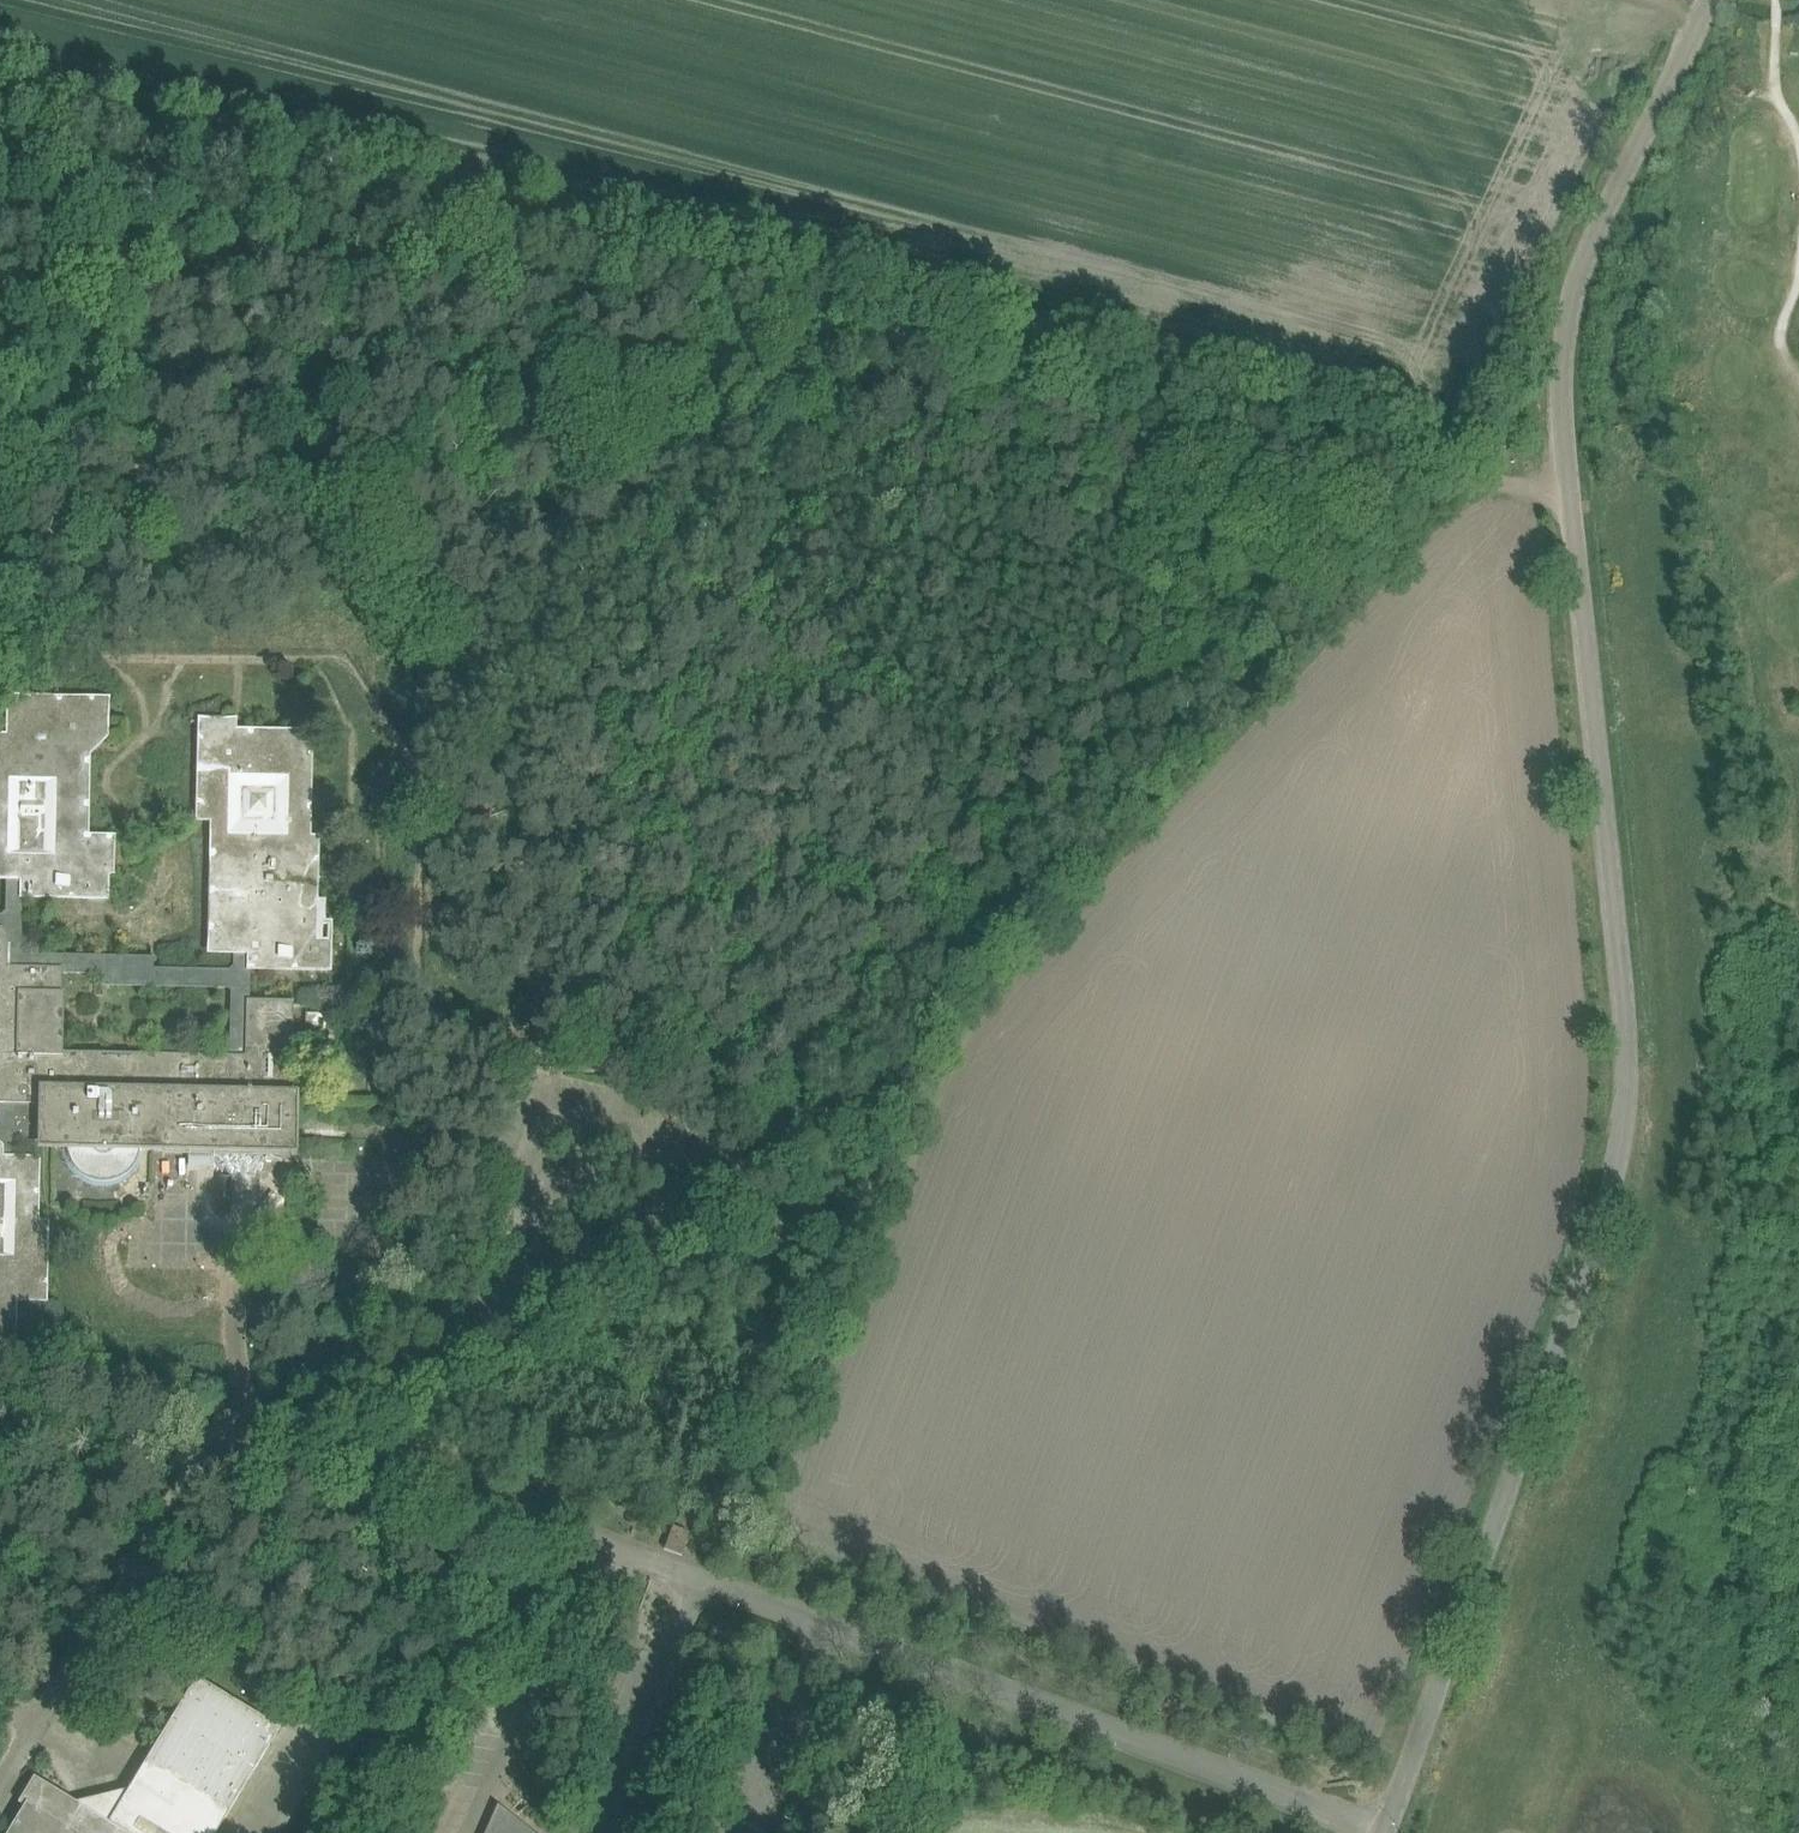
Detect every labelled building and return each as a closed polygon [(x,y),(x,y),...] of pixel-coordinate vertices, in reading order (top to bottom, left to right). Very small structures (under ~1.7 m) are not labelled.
[(6,881),(5,912),(1,917),(0,917),(0,1343),(15,1343),(16,1304),(47,1304),(49,1223),(38,1223),(40,1160),(17,1159),(17,1143),(38,1143),(38,1152),(62,1152),(62,1156),(63,1159),(65,1163),(66,1166),(68,1169),(70,1172),(72,1174),(74,1177),(77,1179),(80,1181),(83,1183),(86,1185),(89,1186),(93,1187),(96,1188),(100,1188),(103,1188),(107,1188),(110,1187),(114,1187),(117,1185),(120,1184),(123,1182),(126,1180),(129,1178),(132,1176),(134,1173),(136,1170),(138,1167),(139,1164),(141,1161),(142,1158),(143,1154),(295,1158),(296,1097),(290,1097),(292,1003),(249,1002),(250,971),(331,973),(332,923),(325,923),(325,902),(317,902),(319,839),(310,838),(312,733),(235,731),(235,721),(198,720),(195,822),(210,823),(207,954),(233,955),(233,968),(229,972),(153,970),(153,958),(25,956),(22,951),(22,901),(108,901),(109,877),(114,877),(115,837),(89,837),(89,756),(109,737),(109,699),(6,697),(6,736),(0,736),(0,881),(6,881)] [(682,1537),(674,1534),(669,1547),(678,1550),(680,1545),(684,1547),(689,1534),(683,1532),(682,1537)] [(280,1729),(196,1678),(108,1823),(33,1778),(0,1832),(217,1832),(280,1729)] [(498,1805),(485,1832),(533,1832),(498,1805)]
